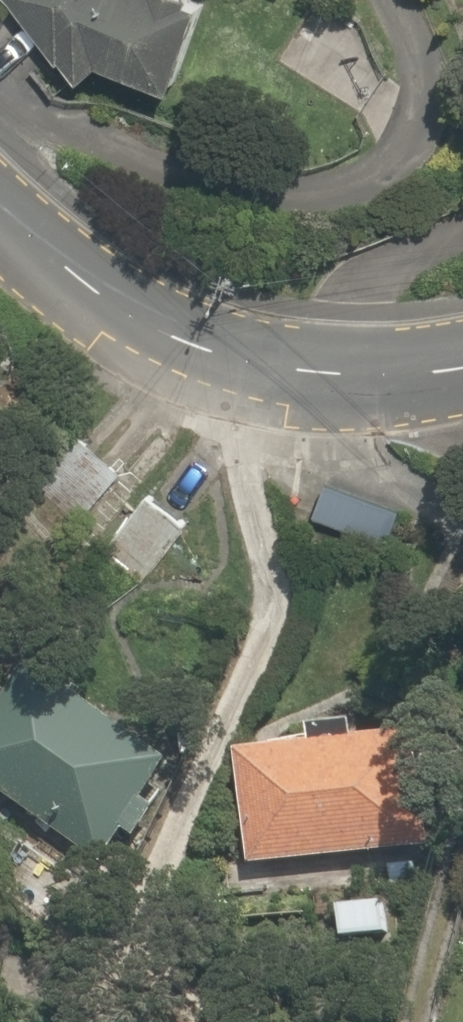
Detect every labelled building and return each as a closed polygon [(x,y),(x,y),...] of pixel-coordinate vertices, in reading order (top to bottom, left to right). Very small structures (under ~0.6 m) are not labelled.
[(82,75),(96,59),(121,70),(176,83),(195,0),(0,0),(0,3),(82,75)] [(117,469),(64,433),(14,507),(67,543),(117,469)] [(402,499),(316,485),(308,535),(393,549),(402,499)] [(135,491),(104,536),(117,546),(109,558),(139,579),(179,522),(135,491)] [(69,689),(49,699),(16,673),(12,675),(8,678),(4,681),(0,684),(0,685),(0,791),(96,861),(121,828),(131,836),(154,806),(141,797),(167,761),(69,689)] [(234,742),(245,861),(414,846),(418,787),(401,786),(405,730),(380,728),(381,716),(312,711),(311,735),(265,731),(264,744),(234,742)] [(389,899),(333,899),(333,935),(389,935),(389,899)]
